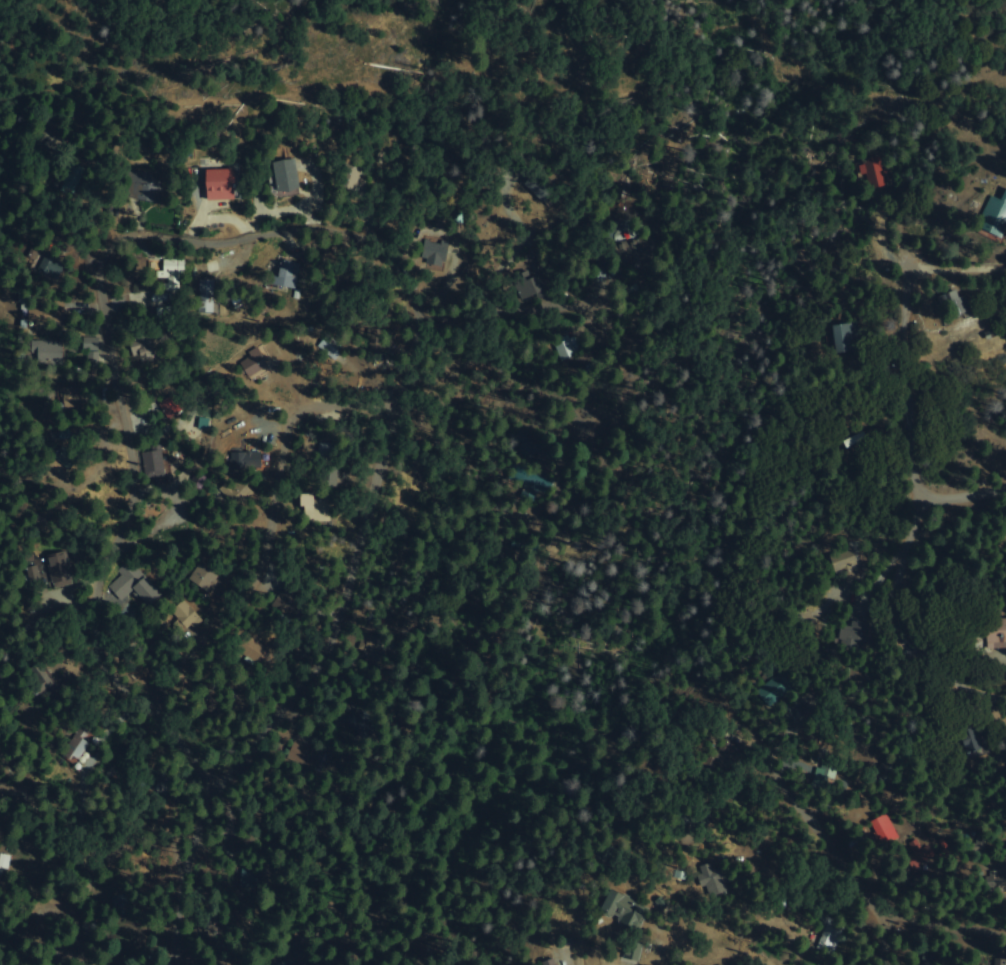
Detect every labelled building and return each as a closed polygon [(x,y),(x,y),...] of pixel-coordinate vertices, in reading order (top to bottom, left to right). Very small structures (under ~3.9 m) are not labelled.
[(882,188),(880,159),(856,161),(859,190),(882,188)] [(292,160),(272,163),(276,191),(296,188),(292,160)] [(208,199),(239,199),(239,168),(208,168),(208,199)] [(172,206),(175,180),(139,176),(137,203),(172,206)] [(998,200),(988,196),(974,226),(998,237),(1005,220),(1005,189),(1003,188),(998,200)] [(623,270),(653,262),(647,236),(617,244),(623,270)] [(298,263),(292,289),(265,283),(267,274),(275,276),(279,259),(298,263)] [(166,260),(166,296),(178,296),(178,272),(185,272),(185,260),(166,260)] [(933,298),(953,290),(956,298),(963,296),(969,311),(941,321),(933,298)] [(833,353),(854,352),(852,324),(831,325),(833,353)] [(127,341),(139,367),(157,358),(145,332),(127,341)] [(548,343),(559,362),(578,350),(565,332),(548,343)] [(316,347),(324,336),(341,350),(333,360),(316,347)] [(96,365),(96,339),(82,339),(82,365),(96,365)] [(238,358),(246,375),(266,364),(257,348),(238,358)] [(62,407),(85,407),(85,387),(62,387),(62,407)] [(254,492),(235,472),(218,489),(237,508),(254,492)] [(301,496),(301,522),(329,522),(329,496),(301,496)] [(73,579),(67,551),(45,555),(51,583),(73,579)] [(106,587),(119,600),(130,589),(151,609),(162,597),(128,564),(106,587)] [(277,595),(269,605),(287,620),(296,610),(277,595)] [(972,620),(974,649),(1005,647),(1005,618),(972,620)] [(751,688),(764,706),(793,684),(780,666),(751,688)] [(61,754),(76,764),(90,745),(75,734),(61,754)] [(828,764),(815,763),(814,779),(827,780),(828,764)] [(867,821),(880,847),(895,839),(882,813),(867,821)] [(730,890),(719,859),(696,867),(707,898),(730,890)] [(985,877),(1005,876),(1005,888),(985,889),(985,877)] [(637,931),(647,907),(611,890),(600,914),(637,931)]
